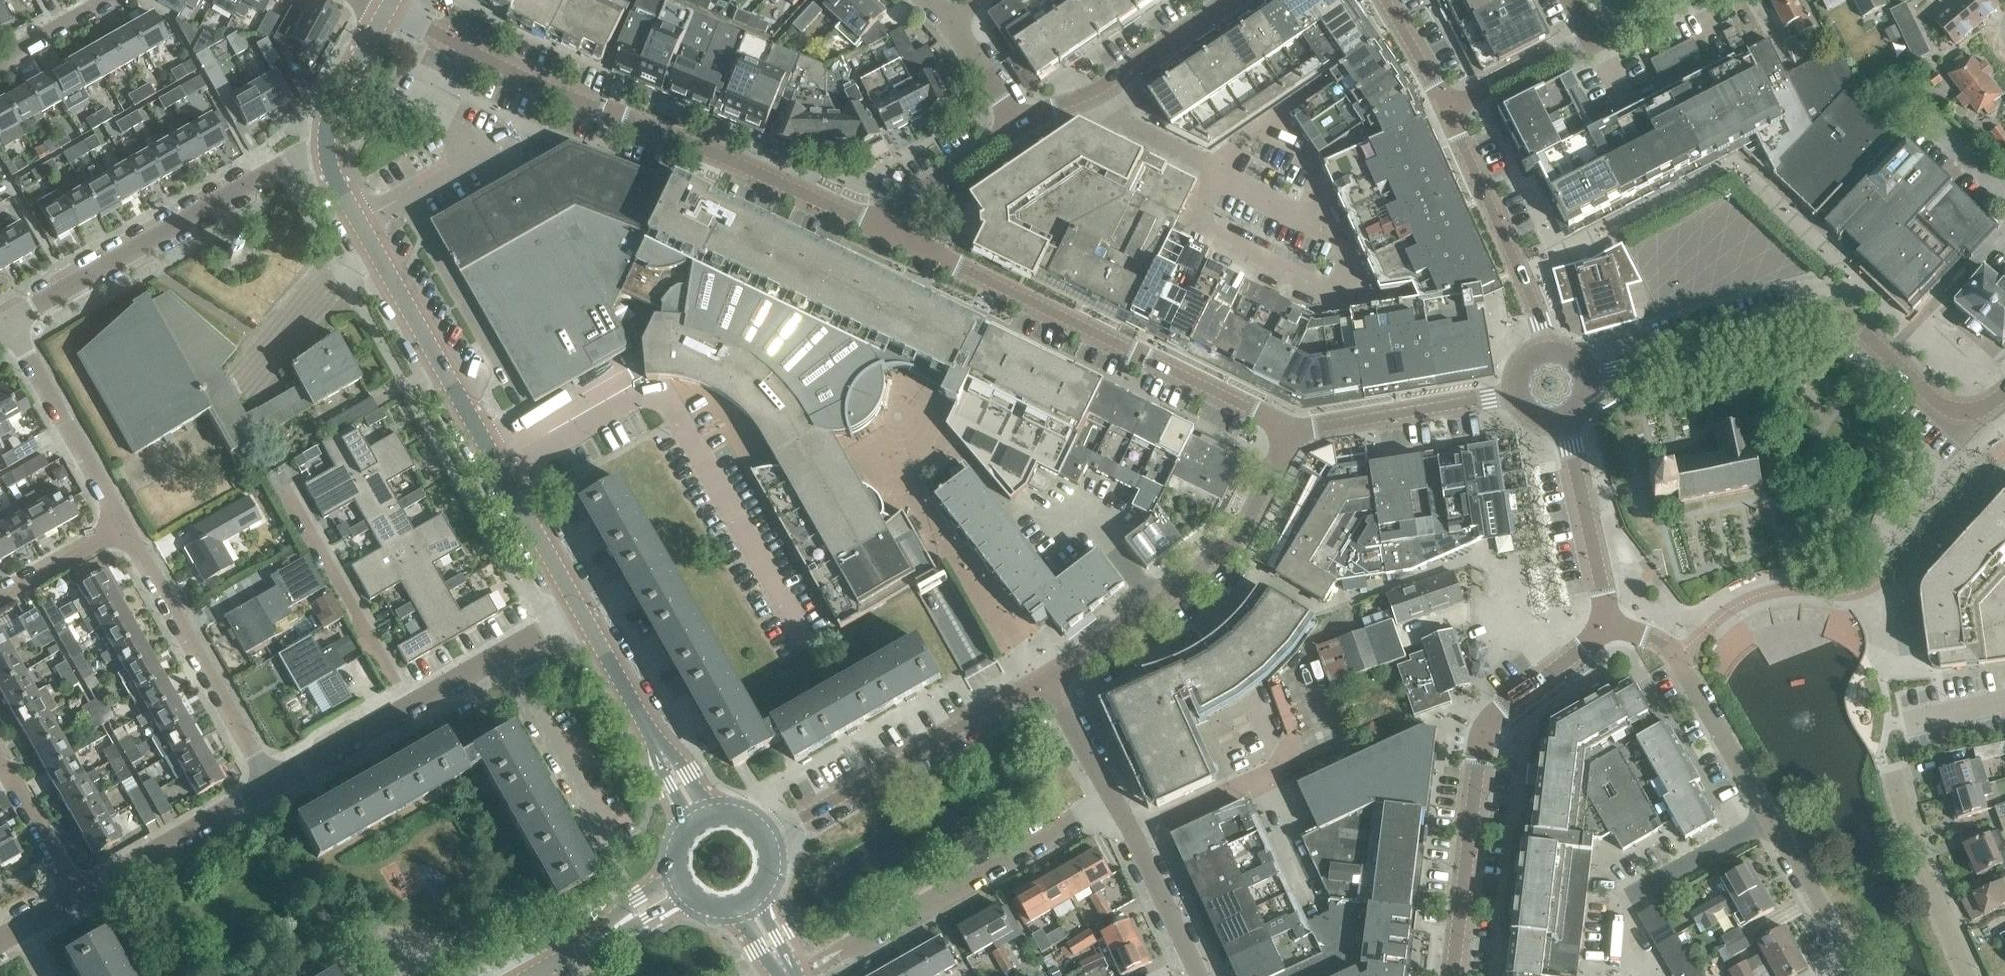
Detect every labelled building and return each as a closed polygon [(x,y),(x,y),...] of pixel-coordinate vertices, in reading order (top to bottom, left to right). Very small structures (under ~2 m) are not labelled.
[(184,5),(185,3),(179,0),(158,0),(157,2),(179,14),(184,5)] [(185,3),(184,5),(193,10),(199,0),(187,0),(185,3)] [(214,1),(212,4),(233,16),(241,2),(242,0),(214,0),(214,1)] [(262,14),(270,0),(242,0),(241,2),(233,16),(235,13),(243,18),(249,7),(262,14)] [(316,54),(337,16),(309,0),(296,24),(284,17),(272,39),(293,51),(297,44),(316,54)] [(491,5),(510,15),(507,20),(548,40),(549,38),(567,0),(493,0),(491,5)] [(606,0),(567,0),(549,38),(580,53),(581,50),(606,0)] [(581,50),(602,61),(630,4),(622,0),(606,0),(581,50)] [(637,0),(637,1),(617,51),(621,52),(614,70),(634,78),(665,3),(658,0),(637,0)] [(713,0),(698,0),(696,6),(708,11),(713,0)] [(863,0),(829,0),(823,7),(842,23),(863,0)] [(868,0),(863,0),(842,23),(836,30),(854,46),(860,40),(867,46),(887,36),(889,35),(876,23),(884,14),(883,14),(886,11),(875,1),(872,4),(868,0)] [(1061,64),(1016,0),(1010,0),(987,15),(1017,59),(1013,62),(1028,84),(1040,76),(1041,76),(1059,64),(1060,64),(1061,64)] [(1099,37),(1073,0),(1016,0),(1061,64),(1062,63),(1061,62),(1097,37),(1098,38),(1099,37)] [(1099,37),(1100,37),(1100,35),(1117,23),(1100,0),(1073,0),(1099,37)] [(1117,23),(1136,11),(1136,12),(1137,11),(1129,0),(1100,0),(1117,23)] [(1138,11),(1137,10),(1152,0),(1129,0),(1137,11),(1138,11)] [(1260,13),(1259,13),(1305,81),(1324,68),(1278,0),(1277,1),(1278,3),(1261,14),(1260,13)] [(1342,56),(1346,62),(1371,45),(1340,0),(1314,0),(1308,4),(1306,0),(1282,0),(1280,2),(1278,0),(1324,68),(1342,56)] [(1482,73),(1550,38),(1530,0),(1445,0),(1482,73)] [(1799,35),(1815,27),(1806,11),(1802,13),(1795,0),(1770,0),(1785,28),(1793,24),(1799,35)] [(1862,18),(1886,6),(1883,0),(1853,0),(1862,18)] [(1977,26),(1955,0),(1933,19),(1954,45),(1964,37),(1965,38),(1970,33),(1969,32),(1977,26)] [(1955,0),(1977,26),(1986,18),(1986,19),(1992,15),(1991,14),(1999,7),(1994,0),(1956,0),(1955,0)] [(658,86),(662,87),(693,12),(666,2),(665,3),(634,78),(657,87),(658,86)] [(801,34),(822,11),(813,3),(792,25),(801,34)] [(1914,60),(1928,53),(1905,5),(1890,12),(1914,60)] [(8,21),(0,7),(0,27),(9,22),(8,21)] [(745,25),(749,15),(750,14),(738,10),(734,21),(745,25)] [(267,38),(279,17),(268,11),(256,32),(266,38),(267,38)] [(667,89),(666,92),(687,101),(688,101),(719,23),(693,12),(662,87),(667,89)] [(1240,26),(1286,94),(1305,81),(1259,13),(1258,14),(1259,16),(1242,27),(1241,26),(1240,26)] [(151,14),(130,26),(146,53),(167,41),(151,14)] [(766,25),(767,21),(750,14),(749,15),(745,25),(772,36),(778,30),(766,25)] [(188,46),(197,30),(181,22),(178,28),(188,46)] [(711,109),(714,111),(747,34),(719,23),(688,101),(710,110),(711,109)] [(130,26),(109,38),(125,65),(146,53),(130,26)] [(1222,38),(1222,39),(1268,106),(1286,94),(1240,26),(1239,27),(1240,28),(1224,40),(1222,38)] [(1722,33),(1729,47),(1741,40),(1734,27),(1722,33)] [(934,71),(939,69),(927,47),(925,48),(925,47),(923,48),(923,49),(916,52),(908,49),(898,30),(890,35),(902,59),(928,111),(937,106),(939,108),(948,103),(947,101),(950,100),(948,98),(951,97),(948,91),(946,92),(934,71)] [(192,52),(194,56),(205,50),(221,41),(203,31),(192,52)] [(236,58),(246,52),(235,33),(225,39),(236,58)] [(741,123),(762,72),(773,45),(747,34),(714,111),(715,111),(715,112),(741,123)] [(125,65),(109,38),(88,50),(104,77),(125,65)] [(267,38),(266,38),(256,44),(268,65),(278,59),(267,39),(267,38)] [(1796,69),(1807,63),(1794,38),(1783,43),(1796,69)] [(1203,51),(1249,119),(1268,106),(1222,39),(1221,39),(1222,41),(1205,53),(1204,51),(1203,51)] [(1657,76),(1699,54),(1692,39),(1650,61),(1657,76)] [(1770,44),(1768,40),(1766,41),(1754,47),(1747,51),(1741,54),(1720,65),(1754,133),(1775,174),(1780,168),(1778,164),(1812,128),(1785,75),(1770,44)] [(800,55),(773,45),(762,72),(741,123),(763,132),(772,111),(777,113),(800,55)] [(1294,120),(1301,130),(1389,71),(1371,45),(1346,62),(1347,63),(1329,75),(1335,84),(1306,105),(1309,110),(1294,120)] [(88,50),(67,62),(82,89),(104,77),(88,50)] [(216,94),(227,88),(205,50),(194,56),(216,94)] [(1873,163),(1895,139),(1856,102),(1859,99),(1860,102),(1861,101),(1834,50),(1785,75),(1812,128),(1778,164),(1780,168),(1775,174),(1773,175),(1815,216),(1820,211),(1825,214),(1873,163)] [(1185,64),(1184,64),(1231,131),(1249,119),(1203,51),(1202,52),(1203,54),(1200,56),(1199,55),(1197,57),(1197,58),(1193,61),(1191,61),(1189,62),(1189,63),(1186,65),(1185,64)] [(782,115),(773,136),(794,145),(796,140),(807,111),(819,63),(800,55),(777,113),(782,115)] [(1966,62),(1963,58),(1961,56),(1953,62),(1958,68),(1948,76),(1962,94),(1962,95),(1986,76),(1987,77),(1992,72),(1984,62),(1979,66),(1972,57),(1966,62)] [(824,62),(824,112),(824,125),(825,126),(825,141),(856,142),(840,112),(842,112),(842,113),(863,102),(852,82),(845,85),(843,81),(848,78),(851,69),(845,57),(834,60),(824,62)] [(82,89),(67,62),(65,58),(54,64),(56,68),(46,74),(61,101),(67,112),(88,100),(82,89)] [(928,111),(902,59),(881,70),(892,91),(893,91),(908,121),(910,120),(911,122),(920,117),(919,115),(928,111)] [(189,60),(170,72),(176,82),(195,71),(189,60)] [(819,63),(807,111),(796,140),(794,145),(795,145),(798,140),(825,141),(825,126),(824,125),(824,112),(824,62),(820,63),(819,63)] [(1166,76),(1166,77),(1212,144),(1231,131),(1184,64),(1183,65),(1185,66),(1168,78),(1166,76)] [(1754,133),(1720,65),(1667,92),(1701,160),(1754,133)] [(893,91),(892,91),(881,70),(861,80),(887,131),(897,127),(898,129),(907,124),(906,122),(908,121),(893,91)] [(1389,71),(1301,130),(1318,155),(1405,96),(1406,96),(1389,71)] [(290,100),(274,72),(252,85),(268,113),(290,100)] [(1933,87),(1942,80),(1936,73),(1928,80),(1933,87)] [(40,113),(61,101),(46,74),(25,86),(40,113)] [(1498,112),(1511,139),(1579,105),(1573,92),(1578,89),(1571,74),(1498,112)] [(1986,76),(1962,95),(1962,94),(1956,98),(1964,109),(1970,104),(1977,114),(1983,109),(1987,115),(1995,108),(1991,103),(2001,95),(1987,77),(1986,76)] [(1209,146),(1212,144),(1166,77),(1165,78),(1166,79),(1149,91),(1148,89),(1146,90),(1156,105),(1157,105),(1172,127),(1209,146)] [(144,100),(154,94),(148,84),(138,90),(144,100)] [(268,113),(252,85),(229,98),(246,126),(268,113)] [(40,113),(25,86),(4,98),(19,125),(33,117),(36,122),(43,118),(40,113)] [(174,104),(185,98),(179,87),(168,93),(174,104)] [(133,106),(144,100),(138,90),(127,96),(133,106)] [(1675,173),(1701,160),(1667,92),(1641,105),(1675,173)] [(163,110),(174,104),(168,93),(157,100),(163,110)] [(1405,96),(1318,155),(1323,167),(1379,291),(1432,283),(1434,297),(1481,289),(1491,285),(1405,96)] [(4,98),(0,100),(0,136),(19,125),(4,98)] [(840,112),(856,142),(858,147),(880,135),(863,102),(842,113),(842,112),(840,112)] [(1592,130),(1579,105),(1511,139),(1525,166),(1534,162),(1534,161),(1561,147),(1589,134),(1593,132),(1592,130)] [(1648,187),(1675,173),(1641,105),(1614,119),(1648,187)] [(101,124),(112,118),(106,108),(95,114),(101,124)] [(132,128),(143,122),(137,111),(126,118),(132,128)] [(91,130),(101,124),(95,114),(85,120),(91,130)] [(188,128),(203,154),(224,143),(225,143),(209,116),(208,116),(209,116),(188,128)] [(121,134),(132,128),(126,118),(115,124),(121,134)] [(1648,187),(1614,119),(1592,130),(1593,132),(1589,134),(1622,201),(1648,187)] [(981,227),(975,238),(1049,274),(1070,229),(1074,230),(1074,231),(1109,247),(1134,196),(1180,215),(1197,180),(1079,121),(970,195),(977,204),(973,207),(980,218),(981,227)] [(2004,148),(2004,136),(1998,127),(1991,132),(2004,149),(2004,148)] [(182,166),(203,154),(188,128),(167,140),(182,166)] [(161,178),(182,166),(167,140),(161,130),(152,135),(158,146),(146,152),(161,178)] [(59,149),(69,142),(63,132),(53,138),(59,149)] [(1589,134),(1561,147),(1595,215),(1622,201),(1589,134)] [(89,152),(100,146),(94,136),(83,142),(89,152)] [(38,160),(48,155),(59,149),(53,138),(32,150),(38,160)] [(1912,309),(1911,310),(1912,311),(1939,282),(1938,281),(1959,259),(1961,260),(1961,259),(1960,258),(1966,252),(1969,256),(1970,257),(1971,257),(1972,256),(1971,256),(1997,228),(1998,229),(1998,228),(1905,139),(1878,168),(1873,163),(1825,214),(1830,218),(1824,224),(1839,239),(1843,234),(1860,250),(1855,255),(1912,309)] [(78,158),(89,152),(83,142),(72,148),(78,158)] [(1534,162),(1568,228),(1595,215),(1561,147),(1534,161),(1534,162)] [(436,228),(453,258),(451,259),(457,270),(459,269),(535,402),(632,347),(629,342),(620,326),(612,311),(621,293),(672,189),(675,184),(675,183),(674,182),(671,189),(655,183),(658,176),(594,153),(592,159),(571,151),(552,162),(549,156),(431,223),(435,229),(436,228)] [(140,191),(161,178),(146,152),(125,164),(140,191)] [(17,172),(28,166),(22,156),(11,162),(17,172)] [(47,176),(57,170),(51,160),(41,166),(47,176)] [(98,215),(119,203),(104,176),(97,164),(87,170),(94,182),(83,188),(98,215)] [(140,191),(125,164),(104,176),(119,203),(140,191)] [(37,182),(47,176),(41,166),(31,172),(37,182)] [(973,341),(978,331),(956,320),(896,291),(898,285),(731,204),(728,210),(675,184),(672,189),(621,293),(659,311),(643,344),(647,380),(654,379),(661,379),(669,379),(679,380),(689,382),(698,385),(708,389),(726,398),(742,411),(750,418),(763,428),(776,435),(793,442),(810,445),(828,447),(830,451),(833,450),(831,446),(829,442),(828,438),(827,436),(832,437),(839,436),(844,436),(849,434),(851,438),(853,437),(852,433),(856,432),(860,430),(863,428),(865,426),(866,426),(867,425),(868,424),(871,421),(874,418),(876,415),(878,411),(880,408),(882,405),(883,401),(884,397),(885,393),(885,382),(884,378),(884,374),(882,370),(897,368),(912,370),(915,371),(916,369),(913,368),(916,362),(917,359),(933,367),(946,373),(960,334),(962,335),(962,336),(973,341)] [(77,227),(98,215),(83,188),(62,200),(77,227)] [(41,212),(41,211),(34,216),(45,235),(52,231),(56,239),(57,239),(56,238),(77,227),(62,200),(59,194),(49,200),(52,206),(41,212)] [(1150,324),(1191,242),(1171,232),(1178,218),(1180,215),(1134,196),(1109,247),(1074,231),(1074,230),(1070,229),(1049,274),(1150,324)] [(1685,295),(1692,322),(1752,307),(1747,285),(1780,277),(1767,221),(1744,227),(1737,202),(1721,206),(1728,237),(1678,250),(1676,243),(1650,249),(1665,309),(1674,307),(1672,299),(1685,295)] [(33,252),(34,252),(14,217),(5,222),(10,230),(0,235),(0,242),(12,263),(33,252)] [(12,263),(0,242),(0,270),(12,263)] [(1203,261),(1209,251),(1191,242),(1150,324),(1171,334),(1203,261)] [(230,260),(240,254),(235,246),(226,252),(230,260)] [(1563,273),(1556,275),(1558,281),(1557,281),(1561,294),(1563,301),(1561,301),(1567,324),(1571,332),(1579,336),(1588,336),(1634,323),(1642,318),(1646,311),(1646,302),(1640,280),(1637,280),(1625,253),(1612,259),(1612,258),(1604,262),(1595,267),(1593,264),(1562,272),(1563,273)] [(1171,334),(1191,344),(1226,272),(1203,261),(1171,334)] [(1952,304),(2002,347),(2004,343),(2004,281),(2002,284),(1983,268),(1952,304)] [(1247,283),(1226,272),(1191,344),(1212,354),(1247,283)] [(1233,364),(1268,293),(1247,283),(1212,354),(1233,364)] [(1434,297),(1422,299),(1433,378),(1484,370),(1474,311),(1484,309),(1481,289),(1434,297)] [(1269,293),(1268,293),(1233,364),(1253,374),(1288,303),(1276,297),(1278,294),(1271,290),(1269,293)] [(206,413),(229,454),(236,465),(246,460),(243,454),(239,448),(360,379),(333,331),(289,367),(300,385),(243,417),(241,414),(241,415),(234,402),(239,399),(226,377),(221,379),(217,371),(235,350),(168,294),(148,305),(144,298),(136,303),(137,304),(77,355),(133,454),(163,438),(166,443),(173,439),(170,434),(183,426),(186,432),(194,428),(190,422),(206,413)] [(1431,378),(1433,378),(1422,299),(1350,311),(1362,390),(1412,382),(1412,380),(1431,376),(1431,378)] [(1253,374),(1279,387),(1313,315),(1288,303),(1253,374)] [(1334,395),(1362,390),(1350,311),(1323,316),(1334,395)] [(1304,400),(1334,395),(1323,316),(1316,317),(1313,315),(1279,387),(1304,400)] [(666,414),(717,503),(802,651),(840,629),(912,588),(915,586),(917,585),(921,593),(939,583),(938,581),(935,575),(938,573),(944,570),(863,428),(865,426),(866,426),(867,425),(868,424),(871,421),(874,418),(876,415),(878,411),(880,408),(882,405),(883,401),(884,397),(885,393),(885,389),(885,385),(885,382),(884,378),(884,374),(882,370),(878,360),(869,344),(868,344),(862,332),(832,318),(708,389),(707,389),(681,404),(679,401),(646,380),(633,387),(634,391),(668,411),(669,413),(666,414)] [(629,321),(620,326),(629,342),(638,337),(629,321)] [(973,341),(962,336),(962,335),(960,334),(946,373),(939,394),(946,398),(946,399),(957,404),(946,425),(1010,501),(1027,487),(1037,465),(1058,476),(1103,386),(1104,384),(993,329),(985,347),(973,341)] [(3,435),(12,430),(7,421),(30,408),(21,392),(10,398),(2,384),(0,385),(0,430),(3,435)] [(1103,386),(1058,476),(1078,486),(1093,455),(1096,457),(1126,397),(1104,387),(1104,386),(1103,386)] [(1148,408),(1126,397),(1096,457),(1100,459),(1094,470),(1113,479),(1148,408)] [(329,437),(340,431),(377,410),(371,398),(323,425),(329,437)] [(1171,419),(1148,408),(1113,479),(1132,489),(1138,477),(1141,479),(1171,419)] [(368,427),(386,418),(381,409),(364,419),(368,427)] [(1194,430),(1193,430),(1171,420),(1172,419),(1171,419),(1141,479),(1145,481),(1139,492),(1132,507),(1149,515),(1156,501),(1159,502),(1191,438),(1194,430)] [(1649,476),(1652,489),(1654,501),(1676,496),(1678,502),(1703,497),(1761,485),(1754,449),(1751,450),(1745,423),(1715,430),(1720,456),(1670,466),(1671,472),(1649,476)] [(353,425),(336,434),(360,475),(404,450),(395,433),(366,449),(353,425)] [(1433,434),(1430,426),(1417,430),(1422,446),(1439,440),(1437,433),(1433,434)] [(304,485),(313,502),(360,475),(336,434),(320,443),(334,468),(304,485)] [(7,440),(12,450),(20,445),(16,439),(12,437),(7,440)] [(18,461),(39,449),(33,438),(12,450),(18,461)] [(1191,438),(1159,502),(1149,523),(1125,541),(1147,570),(1219,515),(1243,464),(1243,461),(1241,460),(1239,465),(1229,460),(1231,455),(1199,439),(1198,442),(1191,438)] [(1438,458),(1444,502),(1500,493),(1493,448),(1484,449),(1437,457),(1438,458)] [(7,467),(18,461),(12,450),(1,456),(7,467)] [(404,450),(360,475),(383,516),(399,507),(397,502),(386,483),(414,467),(404,450)] [(28,477),(48,465),(43,454),(22,466),(28,477)] [(306,463),(301,454),(292,459),(297,468),(306,463)] [(1387,466),(1371,468),(1371,467),(1370,467),(1369,467),(1385,574),(1411,570),(1423,565),(1419,545),(1450,541),(1444,502),(1438,458),(1422,460),(1422,459),(1421,459),(1421,460),(1405,463),(1405,462),(1404,462),(1404,463),(1388,466),(1388,464),(1387,465),(1387,466)] [(1056,583),(1013,527),(970,470),(968,472),(963,465),(950,475),(955,482),(943,491),(942,490),(939,492),(940,493),(935,498),(1021,611),(1023,609),(1039,630),(1051,620),(1062,634),(1124,587),(1097,552),(1056,583)] [(16,483),(28,477),(22,466),(10,473),(16,483)] [(1381,575),(1385,574),(1369,467),(1338,472),(1333,480),(1334,484),(1330,485),(1323,496),(1328,498),(1324,505),(1319,502),(1275,575),(1323,604),(1336,582),(1381,575)] [(1043,492),(1049,480),(1035,473),(1029,485),(1043,492)] [(360,475),(313,502),(323,519),(353,501),(364,521),(356,526),(361,534),(369,529),(367,525),(383,516),(360,475)] [(658,545),(621,480),(583,502),(597,527),(593,529),(599,539),(603,537),(620,567),(658,545)] [(408,496),(413,504),(425,498),(420,489),(408,496)] [(77,516),(62,490),(42,502),(57,528),(77,516)] [(1506,535),(1500,493),(1444,502),(1450,541),(1419,545),(1423,565),(1481,539),(1506,535)] [(2004,493),(2003,495),(2002,495),(1926,578),(1927,579),(1921,589),(1920,600),(1919,600),(1927,655),(1927,657),(1928,657),(1928,661),(1928,662),(1929,664),(1930,665),(1931,666),(1932,668),(1933,668),(1935,669),(1937,669),(1938,670),(1940,669),(1946,669),(2004,661),(2004,493)] [(200,569),(206,580),(234,564),(221,543),(261,520),(247,496),(192,527),(198,538),(197,539),(198,540),(184,548),(193,564),(193,563),(198,571),(200,569)] [(408,496),(397,502),(399,507),(383,516),(406,557),(451,531),(441,514),(413,530),(402,511),(413,504),(408,496)] [(57,528),(42,502),(29,509),(23,498),(15,503),(15,504),(20,514),(36,540),(57,528)] [(14,552),(36,540),(20,514),(15,504),(0,513),(0,526),(14,552)] [(350,566),(360,583),(406,557),(383,516),(367,525),(369,529),(380,549),(350,566)] [(0,526),(0,560),(14,552),(0,526)] [(352,539),(361,534),(356,526),(348,530),(352,539)] [(451,531),(406,557),(428,598),(446,588),(443,584),(432,564),(460,548),(451,531)] [(692,604),(658,545),(620,567),(631,586),(627,588),(632,598),(636,596),(654,626),(692,604)] [(324,588),(306,556),(305,557),(301,550),(286,558),(290,565),(269,577),(277,590),(257,602),(255,599),(223,617),(244,653),(276,635),(267,620),(324,588)] [(411,602),(413,607),(428,598),(406,557),(360,583),(369,600),(400,583),(411,602)] [(115,591),(110,583),(113,581),(107,570),(104,572),(103,570),(92,576),(85,564),(65,575),(70,584),(76,586),(83,598),(73,604),(78,613),(88,607),(115,591)] [(1452,573),(1387,595),(1398,626),(1463,603),(1452,573)] [(460,574),(452,579),(456,588),(465,583),(460,574)] [(446,588),(428,598),(452,639),(497,613),(487,596),(459,612),(448,592),(456,588),(452,579),(443,584),(446,588)] [(100,628),(127,612),(115,591),(88,607),(78,613),(90,634),(93,632),(100,628)] [(1230,636),(1207,653),(1183,667),(1134,689),(1132,686),(1107,698),(1157,807),(1212,782),(1182,716),(1187,714),(1193,727),(1208,720),(1204,713),(1235,696),(1264,674),(1289,648),(1310,617),(1267,591),(1250,615),(1230,636)] [(452,639),(428,598),(413,607),(411,602),(402,607),(407,616),(416,611),(427,630),(396,647),(406,665),(452,639)] [(52,627),(63,621),(51,600),(40,606),(52,627)] [(670,655),(687,685),(725,663),(692,604),(654,626),(664,645),(660,647),(666,657),(670,655)] [(399,620),(407,616),(402,607),(394,612),(399,620)] [(47,630),(35,609),(17,619),(25,632),(6,642),(0,631),(0,657),(11,650),(29,640),(47,630)] [(1352,676),(1405,656),(1387,609),(1362,619),(1365,627),(1363,628),(1363,629),(1338,639),(1352,676)] [(112,649),(139,633),(127,612),(100,628),(93,632),(98,640),(105,636),(112,648),(112,649)] [(63,621),(52,627),(59,638),(65,648),(75,642),(69,632),(63,621)] [(35,651),(53,641),(47,630),(29,640),(35,651)] [(1452,631),(1452,630),(1422,640),(1425,649),(1409,655),(1410,660),(1397,664),(1406,691),(1463,672),(1466,671),(1457,644),(1459,644),(1461,640),(1459,632),(1454,631),(1452,631)] [(124,670),(151,654),(139,633),(112,649),(112,648),(100,656),(104,663),(117,656),(124,670)] [(318,653),(310,637),(278,655),(299,691),(344,665),(340,658),(354,649),(347,636),(318,653)] [(1331,684),(1352,676),(1338,639),(1317,647),(1331,684)] [(907,702),(917,696),(915,692),(940,678),(919,640),(859,674),(881,712),(905,698),(907,702)] [(23,671),(11,650),(0,657),(0,685),(23,671)] [(76,669),(87,663),(81,652),(70,658),(76,669)] [(136,691),(163,676),(151,654),(124,670),(136,690),(136,691)] [(60,678),(71,672),(65,661),(54,667),(60,678)] [(83,680),(93,674),(87,663),(76,669),(83,680)] [(756,718),(725,663),(687,685),(698,704),(694,706),(700,716),(704,714),(718,739),(756,718)] [(23,671),(0,685),(0,692),(9,707),(35,692),(23,671)] [(67,689),(77,683),(71,672),(60,678),(67,689)] [(1429,710),(1452,702),(1448,692),(1471,685),(1469,680),(1466,679),(1463,672),(1406,691),(1410,705),(1414,715),(1429,710)] [(848,735),(858,730),(856,726),(881,712),(859,674),(794,711),(815,749),(846,732),(848,735)] [(148,712),(175,697),(163,676),(136,691),(136,690),(129,695),(134,703),(141,699),(148,712)] [(1519,975),(1577,975),(1593,839),(1601,839),(1612,833),(1622,850),(1675,821),(1685,840),(1717,822),(1700,792),(1699,793),(1694,785),(1699,782),(1666,723),(1655,729),(1629,683),(1610,694),(1608,690),(1548,724),(1546,744),(1540,744),(1529,830),(1521,829),(1510,930),(1511,931),(1506,975),(1519,975)] [(21,728),(47,713),(47,714),(57,708),(45,687),(35,692),(9,707),(21,728)] [(98,713),(108,707),(102,696),(91,702),(98,713)] [(160,733),(187,718),(175,697),(148,712),(136,719),(141,727),(153,720),(160,733)] [(87,719),(98,713),(91,702),(81,708),(87,719)] [(104,724),(106,722),(115,718),(108,707),(98,713),(104,724)] [(815,749),(794,711),(763,729),(756,718),(718,739),(734,767),(772,745),(782,739),(795,761),(815,749)] [(21,728),(33,750),(59,735),(47,713),(21,728)] [(93,730),(101,725),(104,724),(98,713),(87,719),(93,730)] [(164,759),(172,754),(199,739),(187,718),(160,733),(152,738),(164,759)] [(487,779),(526,757),(509,727),(456,757),(444,735),(414,752),(435,790),(479,765),(487,779)] [(1307,923),(1301,926),(1243,802),(1171,836),(1236,975),(1401,975),(1422,811),(1426,812),(1436,730),(1420,728),(1297,785),(1318,831),(1301,838),(1330,900),(1328,913),(1307,923)] [(33,750),(45,771),(71,756),(59,735),(33,750)] [(124,753),(135,747),(129,736),(118,742),(124,753)] [(176,780),(184,775),(211,760),(199,739),(172,754),(179,765),(170,770),(176,780)] [(2004,755),(2004,742),(1974,749),(1977,761),(2004,755)] [(108,762),(119,756),(113,745),(102,751),(108,762)] [(130,764),(141,758),(135,747),(124,753),(130,764)] [(389,766),(387,762),(377,767),(379,771),(355,785),(376,823),(435,790),(414,752),(389,766)] [(83,777),(71,756),(45,771),(57,792),(83,777)] [(120,784),(131,778),(119,756),(108,762),(120,784)] [(526,757),(487,779),(521,838),(559,816),(545,792),(549,790),(544,780),(540,782),(526,757)] [(211,760),(184,775),(196,796),(223,781),(211,760)] [(1947,796),(1951,795),(1975,788),(1975,787),(1979,786),(1983,785),(1979,772),(1971,774),(1968,763),(1939,771),(1943,782),(1939,784),(1943,797),(1947,796)] [(69,813),(95,798),(99,795),(92,783),(99,780),(93,771),(83,777),(57,792),(69,813)] [(148,795),(159,789),(153,778),(142,784),(148,795)] [(1979,786),(1975,787),(1975,788),(1951,795),(1954,806),(1950,807),(1954,821),(1986,811),(1982,797),(1991,794),(1988,784),(1983,785),(1979,786)] [(320,805),(295,819),(317,857),(376,823),(355,785),(330,799),(328,795),(318,801),(320,805)] [(132,804),(143,798),(136,787),(126,793),(132,804)] [(160,817),(171,810),(159,789),(148,795),(160,817)] [(81,834),(107,819),(114,815),(102,794),(99,795),(95,798),(69,813),(81,834)] [(144,825),(155,820),(143,798),(132,804),(144,825)] [(2004,816),(2004,803),(1995,807),(1999,818),(2004,816)] [(573,841),(559,816),(521,838),(555,898),(593,876),(579,851),(583,849),(577,839),(573,841)] [(0,827),(0,866),(21,854),(7,830),(17,824),(14,819),(4,824),(0,827)] [(119,840),(107,819),(81,834),(93,855),(119,840)] [(1976,875),(2000,865),(2002,870),(2004,868),(2004,844),(1998,831),(1963,846),(1971,863),(1968,865),(1971,872),(1975,872),(1976,875)] [(1077,861),(1092,887),(1112,876),(1097,849),(1077,861)] [(1056,873),(1071,899),(1092,887),(1077,861),(1056,873)] [(1711,916),(1723,909),(1761,887),(1748,865),(1721,880),(1728,893),(1690,915),(1696,925),(1696,924),(1701,933),(1716,924),(1711,916)] [(1071,899),(1056,873),(1036,884),(1051,911),(1071,899)] [(2004,903),(2004,877),(1972,895),(1961,901),(1971,921),(2004,903)] [(1015,896),(1030,922),(1051,911),(1036,884),(1015,896)] [(1721,938),(1727,948),(1748,936),(1743,927),(1747,924),(1747,925),(1774,910),(1761,887),(1723,909),(1728,917),(1733,917),(1740,928),(1721,938)] [(1097,908),(1105,903),(1099,892),(1091,897),(1097,908)] [(1103,918),(1111,913),(1105,903),(1097,908),(1103,918)] [(1658,903),(1643,912),(1637,915),(1643,925),(1664,914),(1658,903)] [(1006,906),(1001,909),(999,905),(978,917),(993,944),(997,950),(1023,935),(1006,906)] [(1649,936),(1670,924),(1664,914),(1643,925),(1649,936)] [(978,917),(958,929),(973,955),(993,944),(978,917)] [(1101,954),(1091,959),(1095,968),(1106,963),(1104,959),(1139,943),(1135,934),(1138,932),(1132,919),(1101,934),(1098,926),(1069,944),(1074,955),(1103,938),(1106,945),(1098,948),(1101,954)] [(1655,946),(1676,934),(1670,924),(1649,936),(1655,946)] [(1039,950),(1049,944),(1039,926),(1029,932),(1039,950)] [(1769,963),(1795,948),(1783,927),(1756,942),(1762,951),(1745,961),(1744,960),(1728,970),(1732,975),(1745,975),(1751,972),(1769,963)] [(102,932),(64,954),(77,975),(127,975),(102,932)] [(1661,956),(1682,945),(1676,934),(1655,946),(1661,956)] [(1732,957),(1753,945),(1748,936),(1727,948),(1732,957)] [(936,975),(956,965),(941,938),(921,950),(936,975)] [(1121,975),(1123,975),(1152,962),(1146,949),(1143,951),(1139,943),(1104,959),(1106,963),(1108,968),(1115,964),(1121,975)] [(1668,967),(1688,955),(1682,945),(1661,956),(1668,967)] [(999,963),(1008,958),(1002,948),(993,953),(999,963)] [(1769,963),(1751,972),(1745,975),(1769,975),(1771,975),(1772,975),(1796,975),(1807,969),(1795,948),(1769,963)] [(909,975),(936,975),(921,950),(900,961),(909,975)] [(1694,966),(1688,955),(1668,967),(1673,975),(1676,975),(1694,966)] [(1005,974),(1013,969),(1008,958),(999,963),(1005,974)] [(1084,973),(1095,968),(1091,959),(1080,964),(1084,973)] [(882,975),(909,975),(900,961),(880,973),(882,975)] [(1694,966),(1676,975),(1700,975),(1694,966)]
